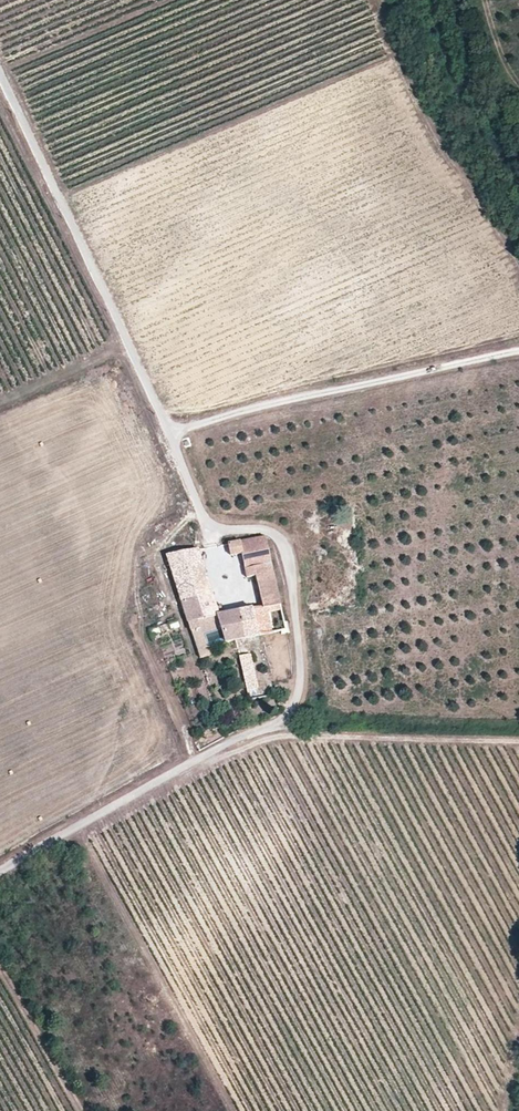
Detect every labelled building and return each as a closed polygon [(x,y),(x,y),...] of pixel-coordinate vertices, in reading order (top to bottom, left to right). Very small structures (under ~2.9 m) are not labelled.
[(260,604),(279,601),(264,533),(224,541),(227,554),(238,552),(242,568),(252,567),(260,604)] [(164,552),(178,597),(197,593),(209,591),(195,546),(164,552)] [(209,591),(197,593),(204,615),(216,614),(213,604),(209,591)] [(197,593),(178,597),(197,657),(210,653),(202,625),(199,626),(197,617),(204,615),(197,593)] [(238,608),(245,637),(275,630),(278,632),(288,630),(286,620),(283,619),(279,601),(260,604),(238,608)] [(218,603),(213,604),(216,614),(221,612),(218,603)] [(221,612),(216,614),(224,640),(234,638),(245,637),(238,608),(233,609),(221,612)] [(237,656),(246,691),(257,689),(248,654),(237,656)]
